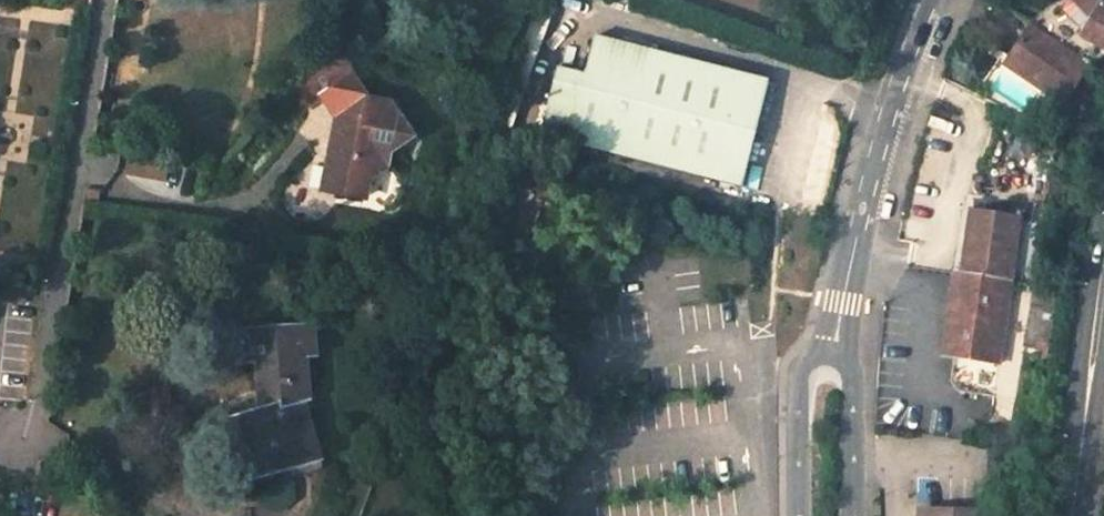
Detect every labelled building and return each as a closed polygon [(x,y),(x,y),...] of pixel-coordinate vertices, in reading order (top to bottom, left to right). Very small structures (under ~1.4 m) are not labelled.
[(1103,47),(1103,4),(1103,3),(1103,1),(1103,0),(1072,0),(1069,5),(1092,20),(1083,35),(1103,47)] [(1031,25),(1006,65),(1066,103),(1092,64),(1031,25)] [(655,49),(600,34),(592,65),(647,79),(655,49)] [(570,140),(746,188),(762,128),(775,82),(655,49),(647,79),(592,65),(590,71),(562,64),(545,125),(572,132),(570,140)] [(374,184),(396,166),(389,157),(418,135),(390,99),(379,108),(352,75),(323,98),(340,120),(348,123),(346,136),(336,143),(330,169),(347,172),(341,198),(370,202),(374,184)] [(128,175),(171,180),(174,159),(131,154),(128,175)] [(330,169),(325,195),(341,198),(347,172),(330,169)] [(953,270),(941,355),(951,357),(948,382),(956,393),(994,398),(1017,216),(969,209),(961,272),(953,270)] [(313,460),(299,408),(232,432),(247,481),(313,460)] [(999,490),(985,490),(986,509),(920,509),(920,515),(999,515),(999,490)]
